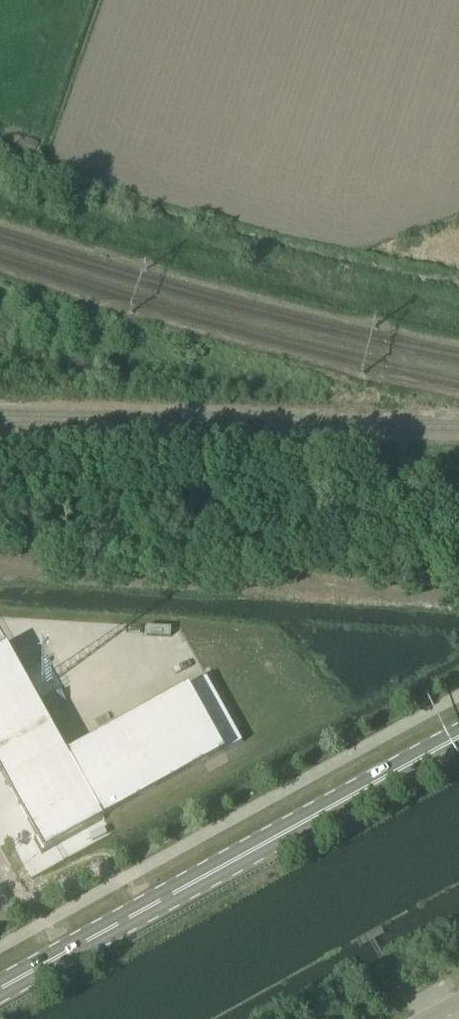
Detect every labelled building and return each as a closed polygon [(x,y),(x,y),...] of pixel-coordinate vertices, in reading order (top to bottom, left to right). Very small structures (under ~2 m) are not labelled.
[(19,665),(7,645),(0,649),(0,675),(19,665)] [(0,675),(0,752),(51,724),(26,678),(19,665),(0,675)] [(207,675),(67,753),(77,771),(104,820),(244,742),(235,726),(231,728),(227,720),(231,718),(207,675)] [(0,752),(0,770),(19,804),(77,771),(67,753),(51,724),(0,752)] [(77,771),(19,804),(37,837),(34,839),(42,854),(90,827),(104,820),(77,771)]
